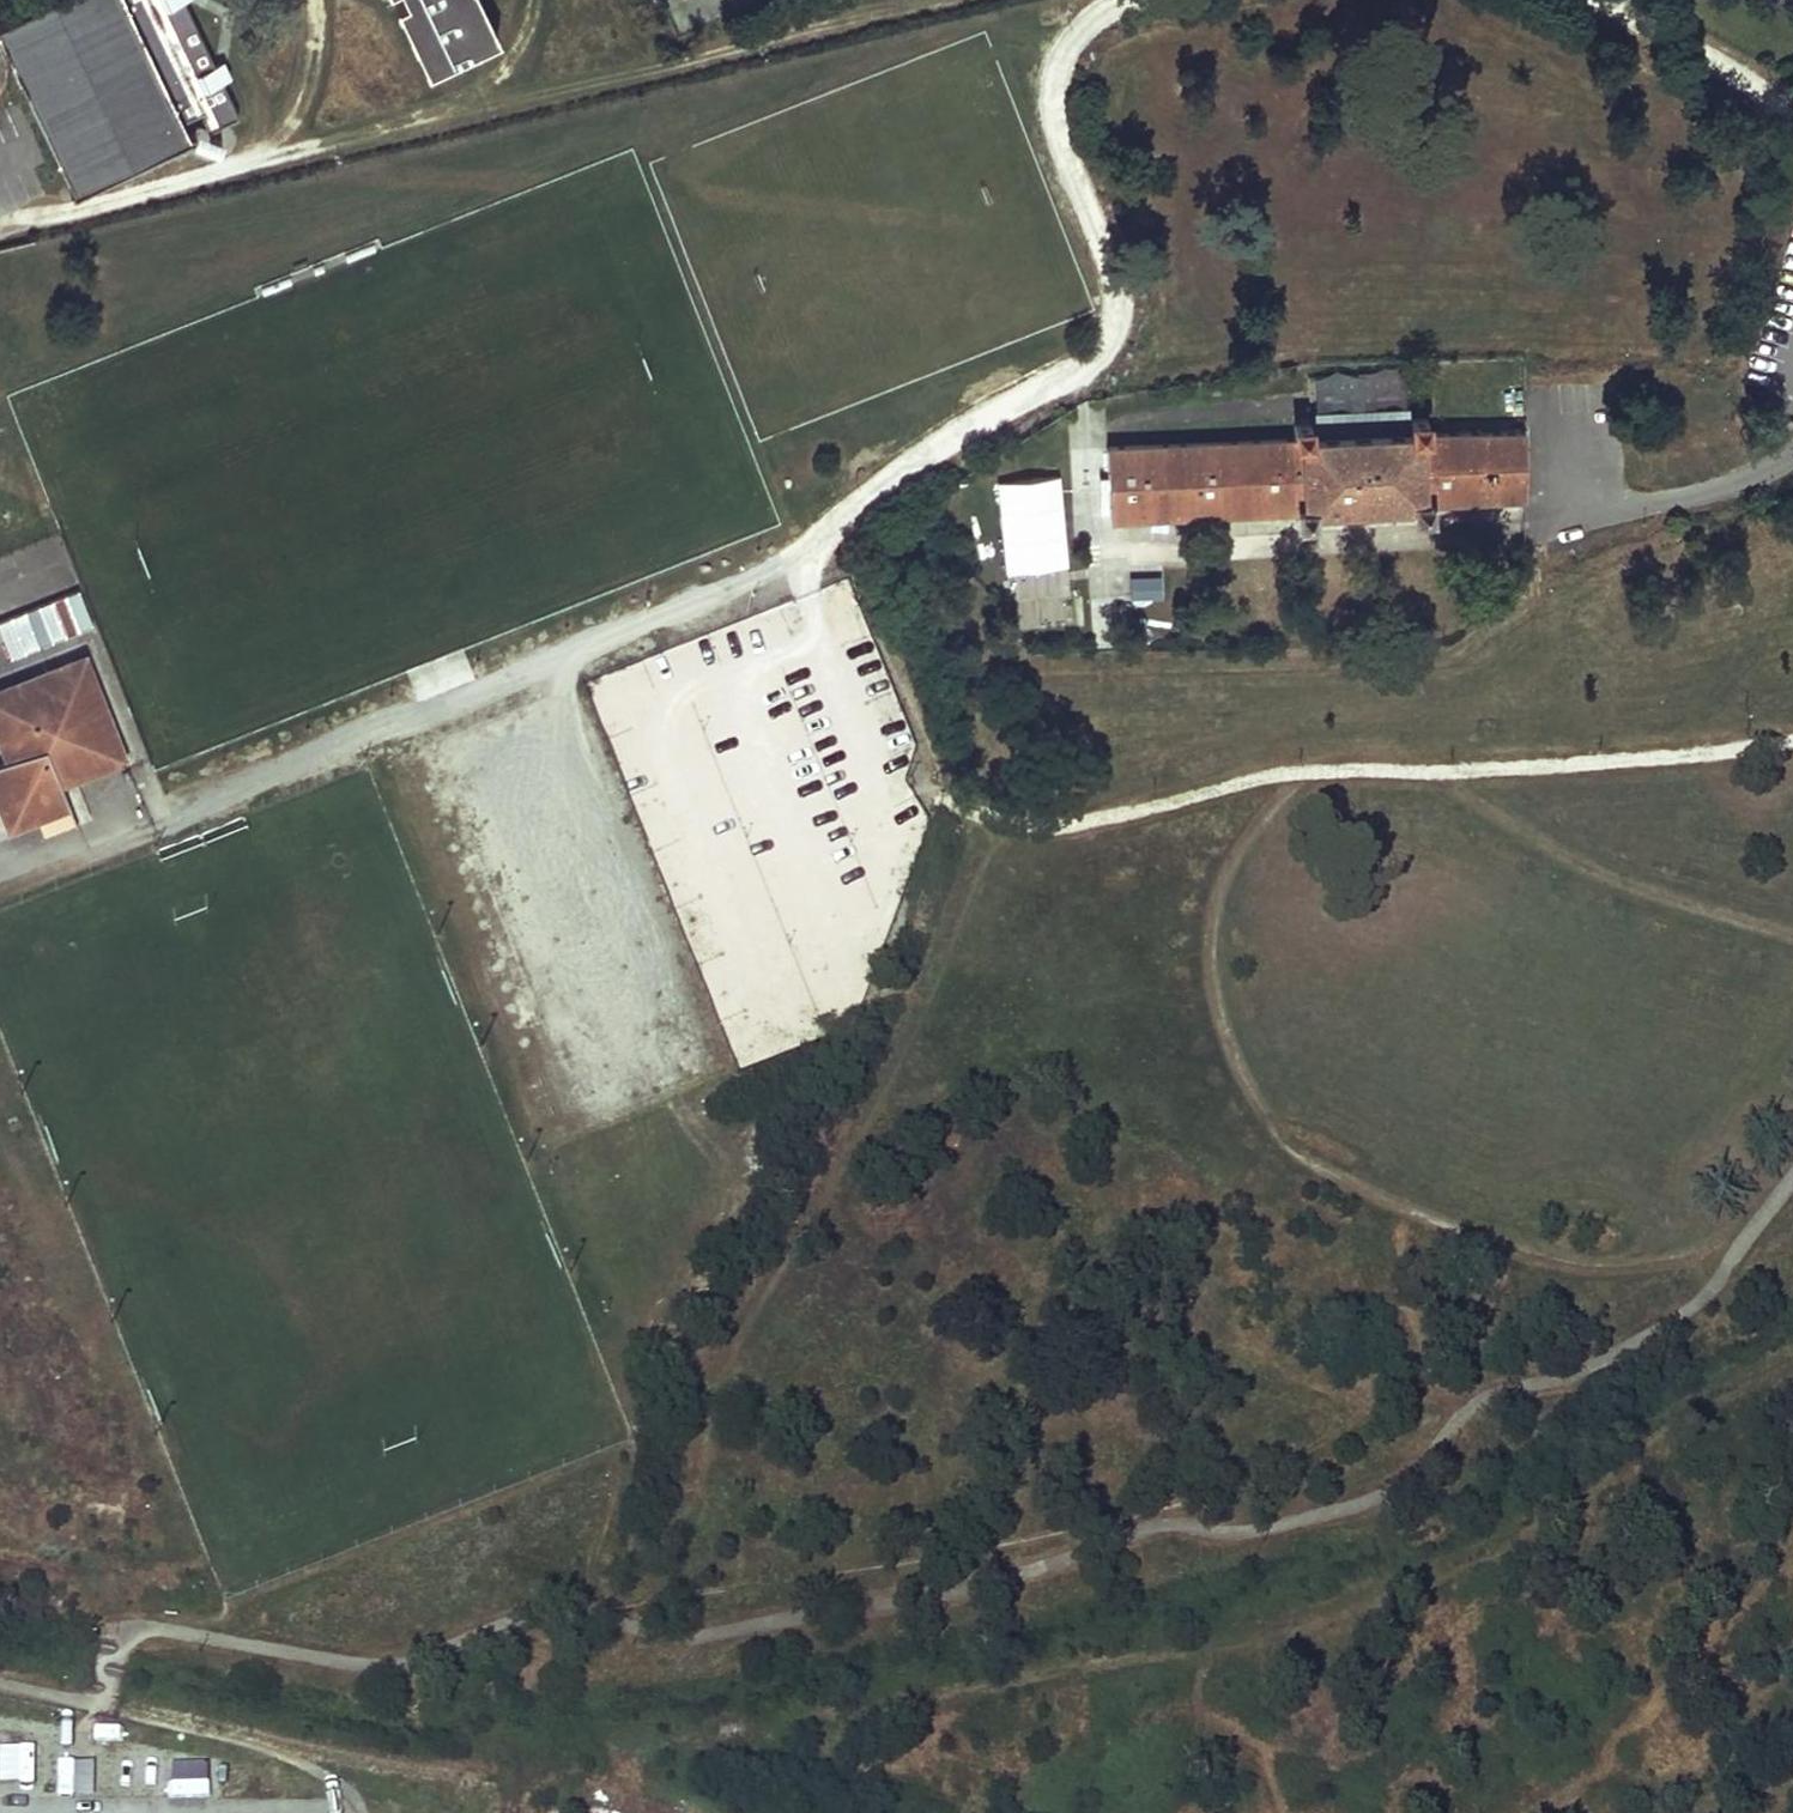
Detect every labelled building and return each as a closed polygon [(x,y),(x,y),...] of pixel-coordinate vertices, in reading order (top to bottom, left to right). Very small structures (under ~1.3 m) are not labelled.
[(0,20),(0,28),(75,186),(67,190),(69,194),(73,195),(86,189),(191,138),(194,134),(191,130),(185,133),(180,121),(197,113),(205,132),(236,117),(235,112),(182,0),(43,0),(0,20)] [(394,3),(425,69),(495,36),(478,0),(399,0),(394,3)] [(1309,423),(1293,424),(1294,438),(1105,448),(1108,519),(1296,508),(1297,521),(1314,519),(1313,507),(1412,500),(1414,514),(1430,512),(1428,500),(1523,494),(1523,431),(1427,432),(1425,417),(1410,418),(1410,431),(1310,435),(1309,423)] [(0,618),(0,635),(8,657),(92,627),(79,590),(0,618)] [(85,662),(34,681),(37,689),(14,698),(11,690),(0,694),(0,743),(8,764),(0,767),(0,812),(8,833),(69,810),(60,788),(124,763),(113,736),(105,739),(96,716),(104,713),(85,662)] [(37,689),(34,681),(11,690),(14,698),(37,689)] [(113,736),(104,713),(96,716),(105,739),(113,736)]
